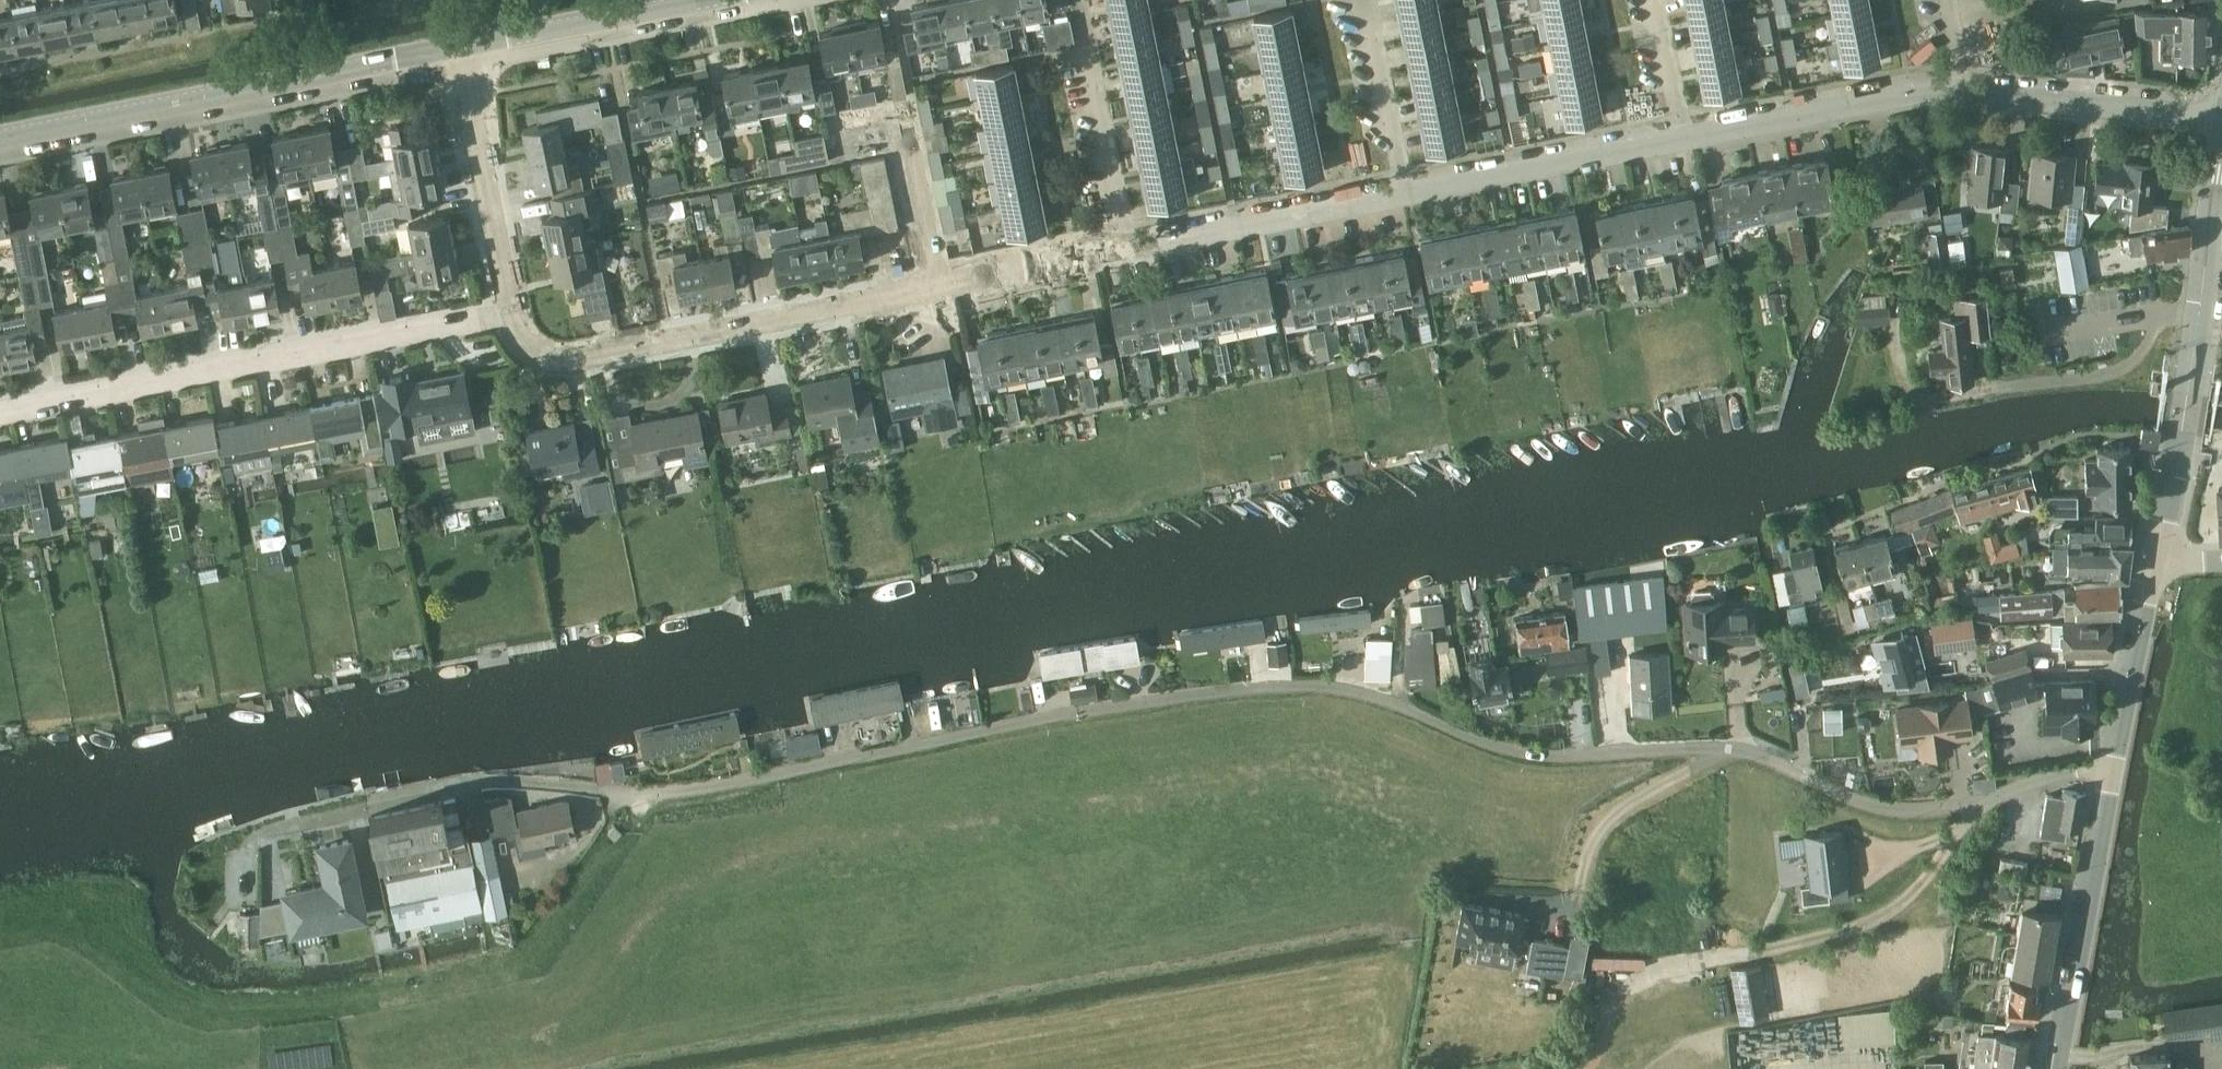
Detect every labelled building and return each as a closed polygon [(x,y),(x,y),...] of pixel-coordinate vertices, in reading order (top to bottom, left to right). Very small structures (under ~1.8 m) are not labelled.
[(99,35),(92,0),(85,0),(65,4),(72,40),(99,35)] [(99,35),(125,30),(119,0),(92,0),(99,35)] [(152,24),(147,0),(119,0),(125,30),(152,24)] [(152,24),(179,19),(175,0),(147,0),(152,24)] [(196,0),(182,0),(188,27),(200,25),(196,0)] [(937,1),(944,34),(945,33),(947,42),(972,37),(970,28),(964,0),(943,0),(937,1)] [(970,28),(984,25),(988,42),(986,49),(994,47),(1000,46),(991,0),(964,0),(970,28)] [(994,47),(997,60),(1008,58),(1005,45),(1012,44),(1007,21),(1022,18),(1018,0),(991,0),(1000,46),(994,47)] [(1022,18),(1048,13),(1045,0),(1018,0),(1022,18)] [(1112,19),(1146,12),(1144,0),(1109,0),(1112,19)] [(1228,14),(1226,0),(1217,0),(1220,15),(1228,14)] [(1226,0),(1228,14),(1242,11),(1240,0),(1226,0)] [(1263,7),(1262,0),(1248,0),(1250,10),(1263,7)] [(1401,16),(1435,9),(1433,0),(1398,0),(1401,16)] [(1545,5),(1546,14),(1577,8),(1576,0),(1528,0),(1530,8),(1545,5)] [(1690,16),(1721,10),(1719,0),(1687,0),(1690,16)] [(1785,0),(1773,0),(1776,20),(1788,17),(1785,0)] [(1835,13),(1866,7),(1864,0),(1832,0),(1835,13)] [(914,21),(901,23),(906,50),(947,42),(945,33),(944,34),(937,1),(911,7),(914,21)] [(1498,14),(1496,1),(1484,3),(1487,16),(1498,14)] [(2208,57),(2209,10),(2183,10),(2182,2),(2158,6),(2159,9),(2133,9),(2133,12),(2135,29),(2135,31),(2159,31),(2159,59),(2174,59),(2174,56),(2208,57)] [(65,4),(38,9),(45,45),(72,40),(65,4)] [(236,19),(254,15),(252,5),(237,8),(234,8),(236,19)] [(1871,34),(1866,7),(1835,13),(1840,40),(1871,34)] [(1546,14),(1552,41),(1583,35),(1577,8),(1546,14)] [(19,51),(45,45),(38,9),(12,14),(19,51)] [(1401,16),(1406,43),(1440,36),(1435,9),(1401,16)] [(1721,10),(1690,16),(1695,43),(1726,37),(1721,10)] [(1254,18),(1260,45),(1294,38),(1288,11),(1254,18)] [(1112,19),(1118,45),(1152,39),(1146,12),(1112,19)] [(2133,12),(2124,14),(2128,31),(2135,29),(2133,12)] [(19,51),(12,14),(0,17),(0,54),(19,51)] [(1756,17),(1758,30),(1770,27),(1767,14),(1756,17)] [(1467,17),(1469,30),(1481,28),(1478,15),(1467,17)] [(2059,28),(2059,29),(2044,32),(2049,57),(2050,61),(2051,63),(2053,66),(2056,68),(2059,69),(2062,70),(2086,72),(2088,55),(2098,54),(2099,59),(2124,54),(2116,16),(2059,28)] [(1177,21),(1180,33),(1192,31),(1189,18),(1177,21)] [(1069,19),(1056,21),(1061,47),(1074,45),(1069,19)] [(1047,50),(1061,47),(1056,21),(1042,24),(1047,50)] [(865,22),(848,26),(855,63),(872,60),(874,69),(886,67),(892,99),(906,97),(897,52),(885,54),(878,22),(866,24),(865,22)] [(838,67),(855,63),(848,26),(831,29),(831,31),(819,34),(827,77),(814,79),(821,114),(835,111),(829,78),(840,76),(838,67)] [(1772,40),(1770,27),(1758,30),(1761,43),(1772,40)] [(1486,55),(1481,28),(1469,30),(1475,57),(1486,55)] [(1194,45),(1192,31),(1180,33),(1183,47),(1194,45)] [(1534,33),(1512,38),(1515,51),(1536,47),(1534,33)] [(1876,61),(1871,34),(1840,40),(1825,43),(1828,56),(1842,54),(1844,67),(1876,61)] [(1583,35),(1552,41),(1557,68),(1588,62),(1583,35)] [(1440,36),(1406,43),(1412,70),(1446,63),(1440,36)] [(1780,39),(1783,52),(1794,50),(1792,36),(1780,39)] [(1726,37),(1695,43),(1700,68),(1742,60),(1739,46),(1728,48),(1726,37)] [(1294,38),(1260,45),(1265,71),(1299,65),(1294,38)] [(1152,39),(1118,45),(1123,72),(1157,66),(1152,39)] [(1214,39),(1202,41),(1205,56),(1217,53),(1214,39)] [(1492,42),(1494,53),(1506,51),(1504,39),(1492,42)] [(983,50),(985,63),(997,60),(994,47),(986,49),(983,50)] [(972,65),(985,63),(983,50),(969,52),(972,65)] [(1797,63),(1794,50),(1783,52),(1786,65),(1797,63)] [(1511,78),(1506,51),(1494,53),(1499,80),(1511,78)] [(1217,53),(1205,56),(1207,69),(1220,67),(1217,53)] [(1766,69),(1778,66),(1775,53),(1763,55),(1766,69)] [(1480,84),(1492,82),(1486,55),(1475,57),(1480,84)] [(806,59),(777,65),(786,111),(800,108),(799,103),(814,100),(806,59)] [(1745,74),(1742,60),(1700,68),(1705,95),(1736,89),(1734,76),(1745,74)] [(1184,71),(1182,61),(1168,63),(1170,74),(1184,71)] [(1557,68),(1562,95),(1593,89),(1588,62),(1557,68)] [(1123,72),(1128,99),(1162,92),(1173,90),(1168,63),(1157,66),(1123,72)] [(1412,70),(1417,96),(1451,90),(1446,63),(1412,70)] [(772,113),(786,111),(777,65),(749,70),(758,116),(772,113)] [(1265,71),(1271,98),(1305,92),(1299,65),(1265,71)] [(977,73),(982,100),(1016,93),(1010,66),(977,73)] [(725,90),(711,93),(719,134),(735,131),(733,121),(758,116),(749,70),(722,75),(725,90)] [(1188,72),(1191,87),(1203,84),(1200,70),(1188,72)] [(1793,86),(1806,84),(1804,73),(1791,76),(1793,86)] [(1520,90),(1534,88),(1532,77),(1518,80),(1520,90)] [(1516,105),(1511,78),(1499,80),(1505,107),(1516,105)] [(694,81),(666,86),(673,121),(675,131),(675,132),(704,126),(709,151),(713,154),(723,152),(720,135),(719,134),(711,93),(697,96),(694,81)] [(1494,95),(1492,82),(1480,84),(1482,96),(1494,95)] [(1203,84),(1191,87),(1193,100),(1205,98),(1203,84)] [(850,89),(852,102),(879,97),(877,85),(850,89)] [(641,107),(626,110),(632,140),(659,134),(675,131),(673,121),(666,86),(638,92),(641,107)] [(1598,116),(1593,89),(1562,95),(1567,122),(1598,116)] [(1417,96),(1422,123),(1456,116),(1451,90),(1417,96)] [(1162,92),(1128,99),(1134,126),(1168,119),(1162,92)] [(1305,92),(1271,98),(1276,125),(1310,118),(1305,92)] [(1016,93),(982,100),(987,126),(1021,120),(1016,93)] [(1225,94),(1213,96),(1215,110),(1228,107),(1225,94)] [(916,100),(918,112),(930,110),(928,97),(916,100)] [(523,129),(529,160),(564,153),(560,134),(571,132),(570,129),(601,122),(605,142),(622,138),(616,111),(601,114),(598,98),(535,112),(538,126),(523,129)] [(1507,120),(1519,118),(1516,105),(1505,107),(1507,120)] [(1228,107),(1215,110),(1218,123),(1230,121),(1228,107)] [(1500,121),(1497,108),(1485,110),(1488,124),(1500,121)] [(933,124),(930,110),(918,112),(921,126),(933,124)] [(1456,116),(1422,123),(1428,150),(1461,143),(1463,153),(1473,151),(1471,142),(1502,135),(1500,126),(1469,132),(1470,139),(1461,141),(1456,116)] [(1276,125),(1282,152),(1315,145),(1310,118),(1276,125)] [(1134,126),(1139,153),(1173,146),(1168,119),(1134,126)] [(987,126),(993,153),(1027,147),(1021,120),(987,126)] [(383,174),(389,173),(436,163),(431,135),(409,139),(406,124),(390,127),(393,142),(395,156),(380,159),(383,174)] [(1211,124),(1199,127),(1201,140),(1213,138),(1211,124)] [(329,127),(301,132),(308,171),(310,180),(337,175),(344,211),(358,208),(358,205),(353,179),(347,147),(333,150),(329,127)] [(280,176),(308,171),(301,132),(273,138),(280,176)] [(794,153),(795,154),(825,148),(822,135),(792,141),(794,153)] [(1216,151),(1213,138),(1201,140),(1204,153),(1216,151)] [(248,143),(220,148),(227,186),(229,195),(256,190),(257,197),(263,227),(277,224),(272,194),(263,153),(250,156),(248,143)] [(367,176),(361,144),(347,147),(353,179),(367,176)] [(1321,172),(1315,145),(1282,152),(1287,179),(1321,172)] [(1139,153),(1145,180),(1193,170),(1190,155),(1175,158),(1173,146),(1139,153)] [(1027,147),(993,153),(998,180),(1032,174),(1027,147)] [(1236,147),(1223,149),(1226,163),(1238,161),(1236,147)] [(2013,212),(2016,212),(2019,183),(2003,181),(2006,150),(1972,147),(1967,196),(2000,199),(1999,210),(2013,212)] [(199,192),(227,186),(220,148),(192,154),(199,192)] [(828,162),(825,148),(795,154),(797,168),(828,162)] [(938,151),(927,154),(929,166),(941,164),(938,151)] [(535,185),(549,182),(552,196),(583,189),(577,162),(567,164),(564,153),(529,160),(535,185)] [(797,168),(795,154),(794,153),(777,156),(767,158),(771,173),(797,168)] [(2032,153),(2028,194),(2069,198),(2068,204),(2082,206),(2084,184),(2071,183),(2073,157),(2032,153)] [(609,162),(614,182),(633,178),(629,158),(609,162)] [(884,158),(859,163),(861,177),(887,172),(884,158)] [(1824,158),(1790,165),(1798,207),(1799,212),(1818,208),(1817,203),(1833,200),(1824,158)] [(2128,229),(2166,223),(2167,207),(2149,205),(2154,164),(2122,161),(2121,163),(2097,160),(2094,190),(2119,192),(2118,203),(2130,205),(2128,229)] [(1229,176),(1241,173),(1238,161),(1226,163),(1229,176)] [(390,203),(392,211),(404,209),(404,212),(429,207),(427,194),(442,191),(436,163),(389,173),(392,186),(401,184),(403,197),(390,199),(390,203)] [(746,175),(744,163),(726,166),(729,179),(746,175)] [(861,177),(859,163),(852,164),(855,178),(861,177)] [(946,191),(944,177),(941,164),(929,166),(932,179),(935,193),(946,191)] [(1210,180),(1221,177),(1219,164),(1207,166),(1210,180)] [(1798,207),(1790,165),(1755,172),(1763,214),(1764,219),(1784,215),(1783,210),(1798,207)] [(168,168),(140,173),(148,211),(176,206),(168,168)] [(1196,182),(1193,170),(1145,180),(1150,206),(1184,200),(1181,185),(1196,182)] [(676,172),(662,175),(665,191),(680,189),(676,172)] [(861,177),(864,191),(889,186),(887,172),(861,177)] [(1720,178),(1723,191),(1710,194),(1719,238),(1734,235),(1732,225),(1749,222),(1748,217),(1763,214),(1755,172),(1720,178)] [(122,216),(147,211),(148,211),(140,173),(112,178),(114,186),(120,217),(122,216)] [(805,191),(802,174),(802,173),(789,175),(789,177),(792,193),(805,191)] [(998,180),(1004,207),(1037,200),(1032,174),(998,180)] [(957,189),(954,175),(944,177),(946,191),(957,189)] [(1871,222),(1939,212),(1934,179),(1866,190),(1871,222)] [(87,183),(59,189),(67,227),(94,222),(87,183)] [(114,186),(100,188),(108,227),(114,257),(129,254),(124,230),(122,216),(120,217),(114,186)] [(889,186),(864,191),(867,205),(892,200),(889,186)] [(554,215),(542,217),(548,248),(584,241),(581,226),(592,224),(588,209),(600,207),(597,197),(595,187),(583,189),(552,196),(550,196),(552,207),(554,215)] [(719,211),(735,208),(731,188),(716,191),(719,211)] [(33,207),(21,210),(33,272),(47,270),(39,233),(67,227),(59,189),(31,194),(33,207)] [(0,192),(0,242),(13,239),(19,275),(33,272),(21,210),(9,212),(4,191),(0,192)] [(952,218),(946,191),(935,193),(938,206),(937,206),(940,220),(952,218)] [(1843,204),(1840,191),(1832,193),(1834,206),(1843,204)] [(285,192),(272,194),(277,224),(291,222),(285,192)] [(1693,196),(1674,200),(1683,243),(1700,239),(1703,254),(1711,253),(1717,252),(1713,235),(1706,197),(1693,200),(1693,196)] [(358,208),(361,219),(376,216),(392,213),(392,211),(390,203),(390,199),(358,205),(358,208)] [(867,205),(867,206),(870,219),(895,215),(892,200),(867,205)] [(1043,227),(1037,200),(1004,207),(1009,234),(1017,232),(1029,230),(1043,227)] [(1674,200),(1654,204),(1662,247),(1672,245),(1683,243),(1674,200)] [(649,221),(667,217),(664,202),(646,205),(649,221)] [(1654,204),(1635,208),(1646,262),(1664,258),(1662,247),(1654,204)] [(2068,204),(2063,246),(2078,244),(2082,206),(2068,204)] [(863,263),(858,237),(872,234),(870,219),(867,206),(840,211),(844,232),(829,235),(836,269),(863,263)] [(204,208),(190,211),(196,240),(210,238),(204,208)] [(358,208),(344,211),(350,245),(351,245),(365,242),(363,234),(361,219),(358,208)] [(1635,208),(1615,211),(1624,254),(1627,268),(1621,270),(1624,284),(1635,281),(1632,264),(1646,262),(1635,208)] [(2013,212),(1999,210),(1998,220),(2012,222),(2013,212)] [(176,213),(175,214),(181,243),(196,240),(190,211),(176,213)] [(1575,211),(1556,215),(1564,258),(1565,263),(1585,259),(1583,254),(1575,211)] [(1601,244),(1589,247),(1595,276),(1608,274),(1605,258),(1624,254),(1615,211),(1595,215),(1601,244)] [(395,228),(392,213),(376,216),(361,219),(363,234),(395,228)] [(740,232),(754,230),(751,213),(736,215),(740,232)] [(1959,213),(1943,215),(1946,231),(1961,229),(1959,213)] [(895,215),(870,219),(872,234),(898,229),(895,215)] [(1545,262),(1564,258),(1556,215),(1536,219),(1545,262)] [(408,223),(414,251),(452,244),(447,216),(408,223)] [(817,237),(800,240),(807,274),(836,269),(829,235),(828,235),(825,218),(814,220),(817,237)] [(943,232),(954,230),(952,218),(940,220),(943,232)] [(1544,262),(1545,262),(1536,219),(1517,222),(1525,266),(1526,270),(1545,267),(1544,262)] [(291,222),(277,224),(283,258),(291,297),(305,295),(308,307),(334,302),(328,267),(312,270),(309,252),(297,254),(291,222)] [(1525,266),(1517,222),(1497,226),(1506,269),(1525,266)] [(277,224),(263,227),(269,261),(283,258),(277,224)] [(774,226),(754,230),(759,255),(773,253),(778,280),(807,274),(800,240),(797,224),(775,228),(774,226)] [(2166,229),(2128,236),(2131,256),(2144,253),(2144,260),(2183,254),(2187,253),(2189,225),(2188,225),(2166,229)] [(1497,226),(1478,230),(1487,273),(1506,269),(1497,226)] [(108,227),(94,229),(100,259),(114,257),(108,227)] [(745,258),(759,255),(754,230),(740,232),(741,240),(745,258)] [(1029,230),(1017,232),(1019,241),(1030,239),(1029,230)] [(1487,273),(1478,230),(1459,234),(1467,277),(1468,282),(1487,278),(1487,273)] [(1933,267),(1947,265),(1941,231),(1927,233),(1933,267)] [(217,237),(222,264),(241,260),(235,233),(217,237)] [(1420,241),(1428,285),(1467,277),(1459,234),(1420,241)] [(1999,236),(1998,255),(2010,256),(2010,249),(2011,249),(2012,242),(2007,236),(1999,236)] [(210,238),(196,240),(208,304),(210,312),(223,310),(225,323),(253,318),(246,282),(218,288),(215,272),(216,271),(210,238)] [(189,284),(163,289),(170,325),(197,320),(195,307),(208,304),(196,240),(181,243),(189,284)] [(714,256),(700,259),(707,293),(734,288),(731,274),(747,271),(744,258),(745,258),(741,240),(712,245),(714,256)] [(1962,240),(1948,242),(1950,260),(1965,258),(1962,240)] [(588,255),(584,241),(548,248),(555,279),(567,276),(571,293),(581,291),(583,298),(605,294),(599,267),(601,267),(598,253),(588,255)] [(1805,243),(1791,246),(1794,259),(1808,257),(1805,243)] [(458,272),(452,244),(414,251),(368,260),(375,292),(389,289),(387,275),(417,269),(419,279),(458,272)] [(2081,244),(2078,244),(2063,246),(2053,248),(2060,289),(2088,284),(2081,244)] [(680,299),(707,293),(700,259),(686,261),(684,250),(656,256),(662,286),(677,283),(680,299)] [(129,254),(114,257),(127,322),(140,319),(142,330),(170,325),(163,289),(137,294),(129,254)] [(1403,255),(1383,259),(1391,302),(1410,299),(1413,313),(1426,310),(1417,261),(1404,264),(1403,255)] [(108,300),(82,305),(89,341),(116,336),(114,324),(127,322),(114,257),(100,259),(108,300)] [(1372,306),(1391,302),(1383,259),(1364,263),(1372,306)] [(1671,259),(1659,262),(1662,276),(1674,273),(1671,259)] [(355,262),(328,267),(334,302),(361,297),(355,262)] [(1345,267),(1353,310),(1372,306),(1364,263),(1345,267)] [(2011,266),(1999,268),(2003,286),(2015,283),(2011,266)] [(1354,313),(1353,310),(1345,267),(1326,271),(1334,314),(1335,317),(1354,313)] [(47,270),(33,272),(40,306),(54,303),(49,278),(47,270)] [(1560,273),(1563,287),(1575,285),(1573,270),(1560,273)] [(1307,275),(1315,317),(1334,314),(1326,271),(1307,275)] [(27,314),(0,319),(9,365),(37,360),(34,347),(47,345),(40,306),(33,272),(19,275),(21,283),(27,314)] [(1274,317),(1265,273),(1246,277),(1255,321),(1274,317)] [(1674,273),(1662,276),(1665,291),(1677,288),(1674,273)] [(1296,321),(1315,317),(1307,275),(1274,281),(1283,323),(1296,321)] [(274,277),(246,282),(253,318),(280,313),(274,277)] [(1246,277),(1227,281),(1235,325),(1255,321),(1246,277)] [(1522,280),(1525,295),(1537,292),(1534,278),(1522,280)] [(1236,330),(1235,325),(1227,281),(1207,285),(1216,328),(1215,329),(1216,333),(1236,330)] [(1635,281),(1624,284),(1626,298),(1638,296),(1635,281)] [(1196,332),(1197,332),(1215,329),(1216,328),(1207,285),(1188,289),(1196,332)] [(1483,287),(1486,302),(1498,300),(1495,285),(1483,287)] [(1578,299),(1575,285),(1563,287),(1566,301),(1578,299)] [(379,317),(394,314),(389,289),(375,292),(379,317)] [(1188,289),(1168,293),(1177,336),(1178,340),(1198,337),(1197,332),(1196,332),(1188,289)] [(1540,307),(1537,292),(1525,295),(1528,309),(1540,307)] [(1779,292),(1767,294),(1771,315),(1782,313),(1779,292)] [(1177,336),(1168,293),(1149,296),(1158,340),(1177,336)] [(1149,296),(1130,300),(1138,344),(1158,340),(1149,296)] [(1968,337),(1989,335),(1985,296),(1953,299),(1955,317),(1940,318),(1943,350),(1930,351),(1931,372),(1945,371),(1946,382),(1971,380),(1968,337)] [(1130,300),(1110,304),(1119,348),(1120,347),(1121,351),(1139,348),(1138,344),(1130,300)] [(1501,315),(1498,300),(1486,302),(1489,317),(1501,315)] [(61,347),(89,341),(82,305),(54,310),(61,347)] [(1889,306),(1856,309),(1858,324),(1890,322),(1889,306)] [(1400,315),(1388,318),(1391,332),(1403,330),(1400,315)] [(1093,317),(1074,321),(1082,364),(1101,360),(1104,375),(1117,373),(1111,343),(1099,346),(1093,317)] [(1475,317),(1460,320),(1464,336),(1478,333),(1475,317)] [(9,365),(0,319),(0,367),(9,365)] [(1063,368),(1082,364),(1074,321),(1054,325),(1063,368)] [(1350,325),(1353,339),(1365,337),(1362,322),(1350,325)] [(1035,329),(1044,372),(1063,368),(1054,325),(1035,329)] [(1024,376),(1044,372),(1035,329),(1016,332),(1024,376)] [(1251,335),(1254,350),(1266,348),(1263,333),(1262,330),(1252,333),(1252,335),(1251,335)] [(1311,332),(1314,347),(1326,345),(1323,330),(1311,332)] [(1406,344),(1403,330),(1391,332),(1394,346),(1406,344)] [(996,336),(1005,380),(1024,376),(1016,332),(996,336)] [(987,383),(1005,380),(996,336),(977,340),(978,348),(966,350),(976,401),(990,398),(987,383)] [(1368,352),(1365,337),(1353,339),(1356,354),(1368,352)] [(1212,343),(1215,358),(1228,356),(1225,341),(1212,343)] [(1329,359),(1326,345),(1314,347),(1317,361),(1329,359)] [(1269,362),(1266,348),(1254,350),(1257,365),(1269,362)] [(1174,351),(1177,365),(1189,363),(1186,349),(1174,351)] [(1136,359),(1138,373),(1150,371),(1148,356),(1136,359)] [(1231,370),(1228,356),(1215,358),(1218,373),(1231,370)] [(942,357),(883,369),(894,418),(920,413),(923,429),(955,423),(942,357)] [(1297,359),(1290,360),(1292,367),(1293,373),(1305,370),(1304,364),(1303,363),(1297,359)] [(1192,377),(1189,363),(1177,365),(1180,380),(1192,377)] [(1153,386),(1150,371),(1138,373),(1141,388),(1153,386)] [(385,389),(380,390),(387,424),(391,423),(393,430),(417,425),(420,443),(474,432),(463,374),(412,384),(410,373),(383,379),(385,389)] [(1079,379),(1082,393),(1094,391),(1091,376),(1079,379)] [(877,443),(874,424),(867,392),(851,395),(848,377),(802,386),(810,425),(838,420),(840,430),(843,449),(877,443)] [(1040,386),(1043,401),(1055,398),(1052,384),(1040,386)] [(961,408),(969,407),(965,385),(957,387),(961,408)] [(1097,406),(1094,391),(1082,393),(1085,408),(1097,406)] [(1002,394),(1005,409),(1017,407),(1014,392),(1002,394)] [(789,435),(800,433),(795,407),(784,409),(768,412),(764,394),(718,403),(726,442),(755,436),(757,446),(790,440),(789,435)] [(373,395),(312,407),(319,444),(318,444),(321,462),(335,459),(332,442),(361,436),(365,453),(383,449),(382,441),(373,395)] [(1058,413),(1055,398),(1043,401),(1046,416),(1058,413)] [(312,407),(263,416),(271,454),(318,444),(319,444),(312,407)] [(1020,421),(1017,407),(1005,409),(1008,423),(1020,421)] [(688,466),(706,463),(696,412),(630,424),(634,443),(618,446),(624,479),(662,471),(659,459),(686,454),(688,466)] [(263,416),(215,425),(221,454),(219,454),(221,464),(271,454),(263,416)] [(140,431),(116,435),(125,485),(174,476),(172,463),(165,426),(163,417),(138,422),(140,431)] [(214,417),(165,426),(172,463),(219,454),(221,454),(215,425),(214,417)] [(529,444),(517,446),(522,472),(534,469),(535,473),(561,468),(563,476),(599,469),(592,436),(575,439),(572,422),(526,431),(529,444)] [(2138,443),(2157,446),(2159,428),(2141,427),(2138,443)] [(68,435),(66,436),(73,474),(75,483),(81,514),(94,511),(97,490),(125,485),(116,435),(97,439),(95,430),(68,435)] [(66,436),(19,445),(26,483),(28,493),(31,507),(44,504),(39,480),(73,474),(66,436)] [(991,436),(976,439),(978,449),(988,447),(987,439),(992,438),(991,436)] [(395,438),(384,440),(389,461),(399,459),(395,438)] [(0,449),(0,488),(26,483),(19,445),(0,449)] [(2130,502),(2130,447),(2096,447),(2096,459),(2085,459),(2085,490),(2097,490),(2097,502),(2130,502)] [(279,452),(271,454),(274,470),(283,468),(281,460),(279,452)] [(230,462),(221,464),(224,480),(233,478),(231,470),(230,462)] [(815,488),(828,485),(825,467),(811,470),(815,488)] [(1989,478),(1995,501),(1998,512),(2010,508),(2013,510),(2020,508),(2022,505),(2038,501),(2029,468),(1989,478)] [(1928,523),(1910,529),(1914,540),(1917,548),(1919,554),(1932,550),(1929,544),(1939,540),(1932,521),(1946,516),(1955,513),(1958,522),(1998,512),(1995,501),(1989,478),(1975,482),(1958,486),(1938,494),(1919,500),(1926,518),(1928,523)] [(608,483),(590,487),(595,511),(614,507),(608,483)] [(2043,494),(2048,514),(2077,515),(2078,495),(2043,494)] [(1919,500),(1902,507),(1910,529),(1928,523),(1926,518),(1919,500)] [(1910,529),(1902,507),(1887,512),(1894,531),(1895,534),(1910,529)] [(2063,527),(2062,542),(2066,542),(2066,543),(2129,544),(2131,518),(2096,517),(2095,528),(2063,527)] [(180,522),(171,523),(173,537),(182,535),(180,522)] [(1885,533),(1860,540),(1869,575),(1882,571),(1884,578),(1893,576),(1891,569),(1894,568),(1889,549),(1885,535),(1885,533)] [(96,536),(87,537),(90,555),(100,554),(96,536)] [(2000,544),(1986,548),(1990,561),(2019,553),(2015,539),(2000,544)] [(1839,563),(1828,566),(1843,632),(1854,629),(1844,581),(1856,578),(1858,585),(1871,581),(1869,575),(1860,540),(1835,546),(1839,563)] [(300,542),(293,543),(294,553),(302,551),(300,542)] [(2053,571),(2049,571),(2049,578),(2064,578),(2064,572),(2096,572),(2096,577),(2108,577),(2126,577),(2130,545),(2067,544),(2067,546),(2054,546),(2053,571)] [(1793,573),(1785,575),(1791,601),(1823,593),(1811,545),(1788,551),(1793,573)] [(271,572),(285,569),(281,546),(267,549),(271,572)] [(1665,574),(1572,585),(1573,597),(1578,638),(1590,636),(1595,674),(1611,671),(1606,634),(1669,626),(1665,574)] [(1555,591),(1569,590),(1568,576),(1554,577),(1555,591)] [(2119,615),(2119,581),(2112,581),(2074,584),(2073,602),(2064,602),(2063,589),(2050,590),(2051,612),(2052,612),(2064,612),(2064,616),(2113,615),(2119,615)] [(2052,615),(2052,612),(2051,612),(2050,590),(1968,595),(1968,607),(1979,607),(1979,608),(1999,608),(1999,617),(2052,615)] [(1685,603),(1688,650),(1723,648),(1723,640),(1753,638),(1751,607),(1721,609),(1720,600),(1714,601),(1714,594),(1710,591),(1694,592),(1691,596),(1691,602),(1685,603)] [(1883,623),(1896,619),(1890,596),(1876,600),(1883,623)] [(1869,626),(1883,623),(1876,600),(1863,603),(1869,626)] [(1419,604),(1409,605),(1411,621),(1421,619),(1422,625),(1445,622),(1442,601),(1419,604)] [(1790,625),(1807,620),(1803,603),(1786,607),(1790,625)] [(1297,615),(1299,635),(1370,626),(1368,606),(1297,615)] [(1931,622),(1935,652),(1975,647),(1971,610),(1951,613),(1952,619),(1931,622)] [(1564,612),(1515,619),(1519,653),(1545,650),(1569,647),(1564,612)] [(1179,628),(1183,653),(1265,641),(1261,615),(1179,628)] [(2050,621),(2051,643),(2063,643),(2063,654),(2110,653),(2109,620),(2050,621)] [(1802,637),(1808,636),(1811,631),(1810,625),(1804,622),(1798,624),(1795,629),(1797,635),(1802,637)] [(1436,689),(1432,642),(1431,630),(1409,632),(1410,643),(1404,644),(1407,691),(1436,689)] [(1920,632),(1879,642),(1888,682),(1897,680),(1899,692),(1932,690),(1927,667),(1928,666),(1920,632)] [(1037,651),(1041,678),(1145,661),(1140,634),(1037,651)] [(1367,637),(1364,678),(1390,679),(1392,639),(1367,637)] [(1287,662),(1284,640),(1267,643),(1270,665),(1287,662)] [(1545,650),(1548,674),(1589,669),(1586,645),(1569,647),(1545,650)] [(1986,659),(1992,679),(2030,668),(2025,647),(1986,659)] [(1630,711),(1671,709),(1668,651),(1627,653),(1630,711)] [(1507,662),(1493,665),(1491,655),(1466,660),(1474,703),(1513,696),(1507,662)] [(1801,661),(1788,664),(1789,667),(1792,680),(1805,676),(1801,661)] [(1992,680),(1978,683),(1982,712),(2000,706),(2038,695),(2045,695),(2046,708),(2043,709),(2043,731),(2063,730),(2089,730),(2089,717),(2094,717),(2093,680),(2045,681),(2034,681),(2030,668),(1992,680)] [(820,690),(826,722),(913,705),(907,673),(820,690)] [(1095,683),(1069,687),(1072,701),(1097,697),(1095,683)] [(1966,699),(1897,708),(1901,742),(1912,741),(1919,746),(1920,753),(1929,752),(1932,754),(1940,753),(1942,750),(1951,749),(1949,740),(1954,733),(1969,731),(1969,733),(1970,733),(1968,714),(1981,712),(1982,712),(1978,683),(1965,687),(1966,699)] [(1029,687),(1021,689),(1024,708),(1033,707),(1029,687)] [(1782,688),(1759,692),(1761,705),(1784,701),(1782,688)] [(646,721),(652,752),(745,734),(739,704),(646,721)] [(1861,716),(1857,717),(1858,720),(1859,727),(1863,730),(1867,729),(1870,725),(1869,718),(1865,716),(1861,716)] [(1824,732),(1842,731),(1842,721),(1823,721),(1824,732)] [(821,749),(817,730),(786,738),(790,757),(821,749)] [(622,761),(610,763),(613,779),(625,776),(622,761)] [(2079,829),(2085,792),(2062,788),(2061,796),(2048,793),(2041,833),(2065,837),(2067,827),(2079,829)] [(501,795),(485,799),(487,809),(491,830),(491,833),(505,830),(507,837),(514,835),(519,858),(546,852),(544,843),(575,836),(568,798),(516,809),(519,825),(517,825),(513,808),(511,795),(502,795),(501,795)] [(455,797),(370,815),(375,837),(380,858),(381,858),(465,840),(455,797)] [(1805,835),(1811,885),(1800,886),(1802,903),(1829,900),(1828,884),(1847,882),(1841,830),(1805,835)] [(490,833),(468,838),(469,839),(465,840),(381,858),(397,928),(463,914),(465,919),(483,915),(507,910),(497,862),(490,833)] [(287,928),(294,927),(295,932),(297,944),(321,939),(318,928),(317,922),(364,912),(348,840),(321,846),(330,890),(316,893),(315,887),(301,890),(302,896),(287,899),(281,900),(260,904),(261,934),(287,928)] [(2027,862),(2001,855),(1997,869),(2024,876),(2027,862)] [(515,905),(512,892),(504,893),(507,907),(515,905)] [(2012,962),(2011,964),(2047,971),(2059,900),(2024,893),(2017,934),(2012,962)] [(1527,914),(1462,902),(1455,939),(1520,951),(1527,914)] [(240,943),(259,943),(258,911),(239,911),(240,943)] [(389,927),(374,930),(378,947),(392,944),(389,927)] [(284,935),(263,940),(267,957),(288,952),(284,935)] [(1522,939),(1520,949),(1529,950),(1525,969),(1562,977),(1568,945),(1532,937),(1531,941),(1522,939)] [(1645,963),(1645,953),(1594,951),(1594,961),(1645,963)] [(1769,1016),(1759,963),(1731,968),(1740,1021),(1769,1016)] [(2004,1011),(2036,1017),(2039,996),(2034,995),(2037,982),(2011,978),(2004,1011)] [(1959,1003),(1994,1009),(1998,988),(1963,982),(1959,1003)] [(1779,1018),(1830,1010),(1829,999),(1777,1008),(1779,1018)] [(2167,1014),(2170,1036),(2212,1030),(2213,1037),(2221,1036),(2221,1006),(2167,1014)] [(1932,1013),(1932,1025),(1957,1025),(1957,1013),(1932,1013)] [(1963,1068),(1968,1068),(1974,1068),(1975,1027),(1965,1026),(1963,1068)] [(2032,1038),(1996,1032),(1996,1033),(1983,1031),(1976,1068),(2027,1068),(2032,1038)] [(2134,1068),(2188,1068),(2187,1063),(2168,1064),(2168,1054),(2134,1055),(2134,1068)] [(1924,1056),(1924,1068),(1942,1068),(1942,1056),(1924,1056)]
